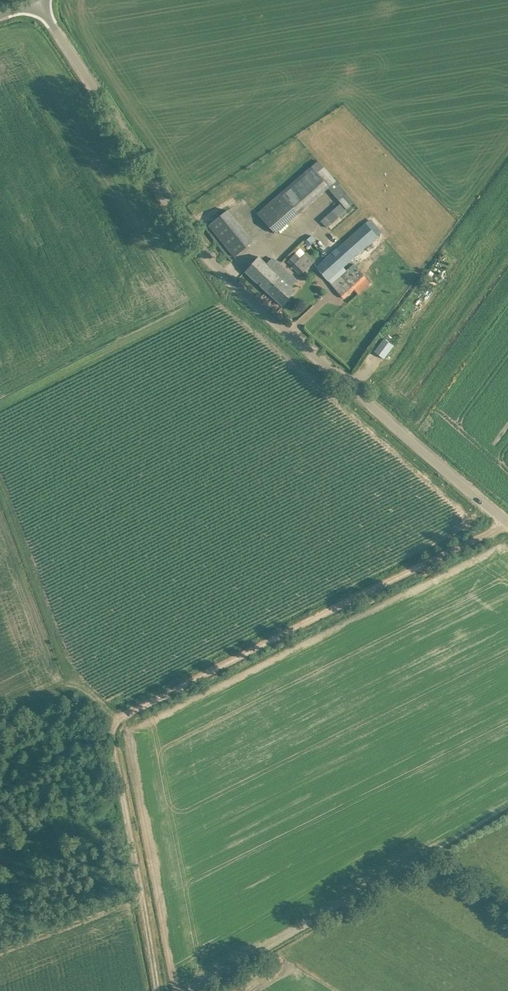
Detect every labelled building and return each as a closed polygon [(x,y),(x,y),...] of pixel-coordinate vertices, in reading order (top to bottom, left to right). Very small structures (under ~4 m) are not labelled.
[(311,167),(257,213),(274,234),(328,188),(341,203),(326,216),(321,220),(326,227),(346,209),(347,209),(355,202),(324,166),(316,173),(311,167)] [(228,210),(209,225),(235,257),(253,241),(228,210)] [(377,236),(365,223),(316,267),(328,281),(377,236)] [(312,234),(307,239),(311,244),(317,239),(312,234)] [(295,252),(287,261),(292,266),(301,275),(304,272),(315,261),(306,252),(300,257),(295,252)] [(259,256),(245,271),(283,306),(296,291),(291,286),(297,280),(272,257),(266,264),(259,256)] [(366,278),(354,264),(332,284),(344,297),(366,278)] [(384,338),(374,351),(384,359),(394,345),(384,338)]
